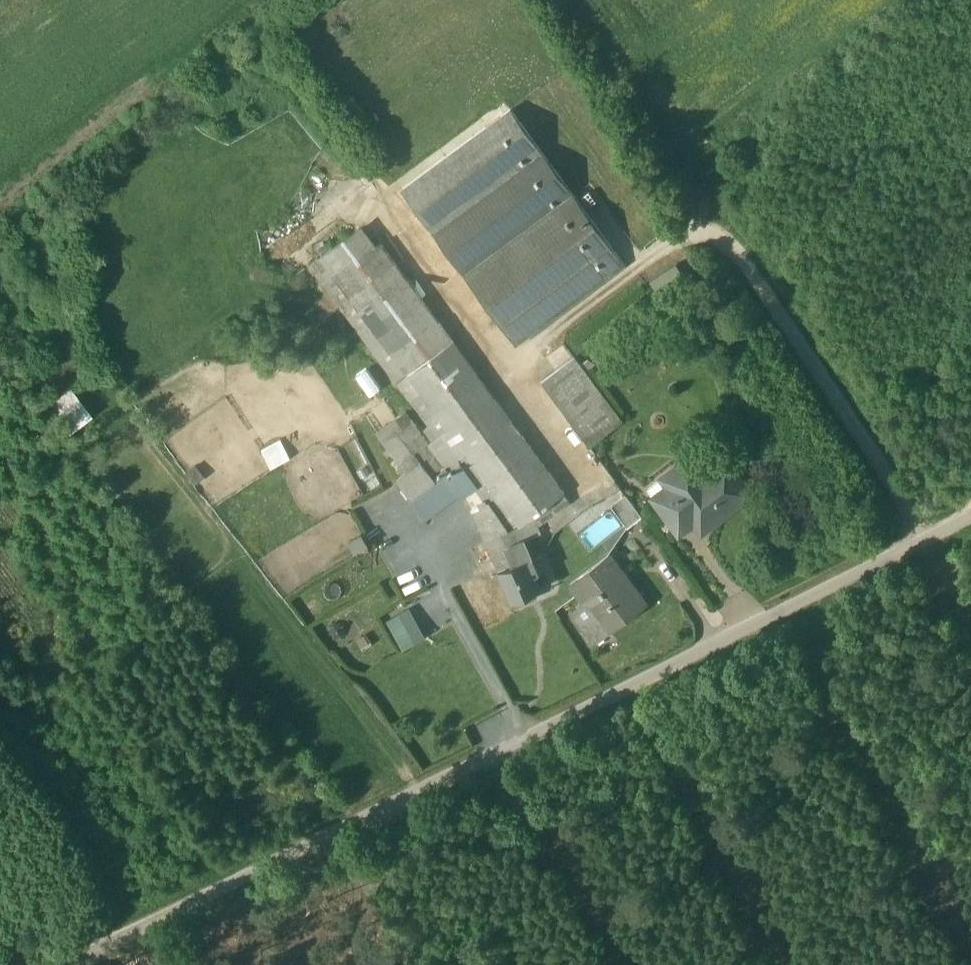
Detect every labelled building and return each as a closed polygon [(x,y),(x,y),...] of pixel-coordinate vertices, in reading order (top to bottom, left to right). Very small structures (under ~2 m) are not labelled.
[(511,107),(402,187),(510,335),(608,263),(614,271),(625,263),(511,107)] [(564,491),(493,394),(381,241),(375,245),(361,226),(312,262),(430,423),(473,480),(489,502),(508,528),(521,523),(534,513),(564,491)] [(621,419),(574,354),(542,378),(589,442),(621,419)] [(357,373),(369,394),(381,388),(369,367),(357,373)] [(106,433),(70,389),(40,411),(41,412),(76,457),(106,433)] [(429,441),(406,411),(378,430),(407,472),(398,479),(425,516),(473,480),(430,423),(426,426),(434,437),(429,441)] [(280,439),(263,449),(273,466),(290,456),(280,439)] [(703,476),(693,462),(684,461),(678,465),(678,473),(667,480),(674,490),(694,518),(695,518),(696,519),(703,514),(703,515),(712,516),(718,511),(720,514),(736,502),(734,500),(748,490),(726,460),(703,476)] [(694,518),(674,490),(659,501),(679,529),(694,518)] [(642,514),(627,493),(612,504),(628,525),(642,514)] [(489,502),(473,510),(485,537),(508,528),(489,502)] [(508,528),(485,537),(512,598),(514,597),(516,603),(541,593),(539,587),(541,586),(535,573),(540,571),(533,555),(538,553),(536,547),(531,549),(525,537),(541,531),(534,513),(521,523),(508,528)] [(646,602),(609,552),(571,580),(586,601),(608,630),(646,602)] [(502,583),(472,596),(481,616),(511,604),(502,583)] [(608,630),(586,601),(573,610),(595,640),(608,630)] [(404,647),(427,635),(411,604),(387,617),(404,647)]
